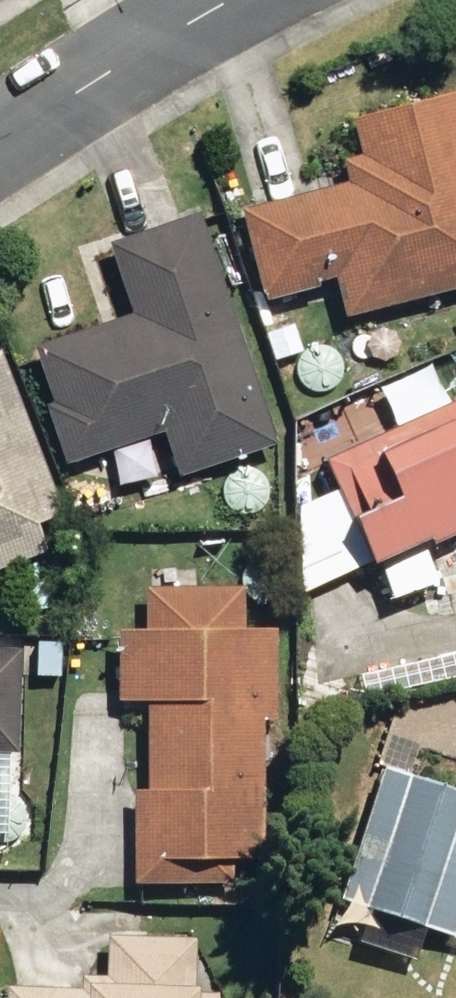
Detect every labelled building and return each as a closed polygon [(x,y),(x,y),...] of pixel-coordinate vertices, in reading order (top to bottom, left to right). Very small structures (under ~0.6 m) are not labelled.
[(342,320),(455,291),(455,94),(351,121),(360,156),(342,161),(347,184),(239,212),(261,303),(317,289),(316,284),(332,280),(342,320)] [(164,435),(180,480),(277,447),(197,217),(109,247),(133,316),(33,350),(52,405),(44,407),(65,469),(164,435)] [(44,554),(34,527),(63,516),(0,358),(0,571),(44,554)] [(369,568),(425,542),(428,548),(455,535),(455,402),(321,463),(369,568)] [(132,795),(134,885),(266,883),(262,723),(277,722),(276,630),(244,631),(243,588),(142,589),(144,631),(115,632),(116,704),(145,705),(146,794),(132,795)] [(17,754),(20,652),(0,652),(0,754),(17,754)] [(453,941),(455,930),(455,794),(379,769),(337,905),(453,941)] [(193,939),(107,938),(106,979),(76,979),(76,991),(2,988),(2,997),(192,997),(193,939)]
